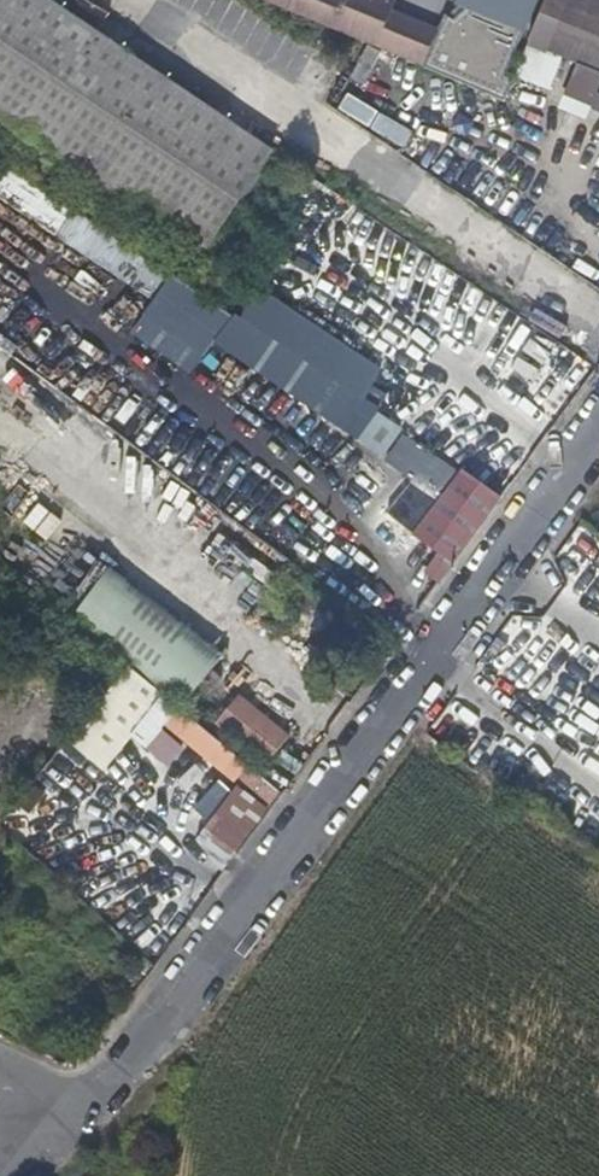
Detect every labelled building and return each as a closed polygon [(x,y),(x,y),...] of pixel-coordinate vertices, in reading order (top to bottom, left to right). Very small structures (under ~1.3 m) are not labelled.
[(204,251),(272,150),(48,0),(0,0),(0,114),(110,188),(130,202),(204,251)] [(362,42),(423,68),(438,28),(393,9),(396,0),(395,0),(261,0),(362,42)] [(438,28),(423,68),(503,101),(509,85),(545,0),(459,0),(458,4),(470,9),(456,21),(443,16),(438,28)] [(598,118),(598,0),(545,0),(509,85),(598,121),(598,118)] [(0,122),(0,146),(12,130),(0,122)] [(7,165),(0,176),(0,201),(53,237),(53,238),(83,257),(151,304),(170,274),(7,165)] [(130,202),(110,188),(102,200),(123,214),(130,202)] [(434,504),(459,472),(403,435),(393,451),(420,469),(408,486),(434,504)] [(438,583),(502,497),(461,469),(459,472),(434,504),(409,538),(436,558),(424,573),(438,583)] [(35,549),(45,535),(27,522),(17,537),(35,549)] [(224,655),(112,570),(107,577),(215,665),(224,655)] [(215,665),(107,577),(73,622),(128,668),(165,698),(179,710),(180,710),(215,665)] [(104,773),(165,698),(128,668),(67,743),(104,773)] [(239,696),(216,723),(267,765),(290,737),(239,696)] [(179,710),(166,726),(219,770),(207,785),(222,797),(232,784),(237,788),(197,841),(222,871),(280,793),(180,710),(179,710)] [(71,758),(53,781),(76,799),(94,776),(71,758)]
